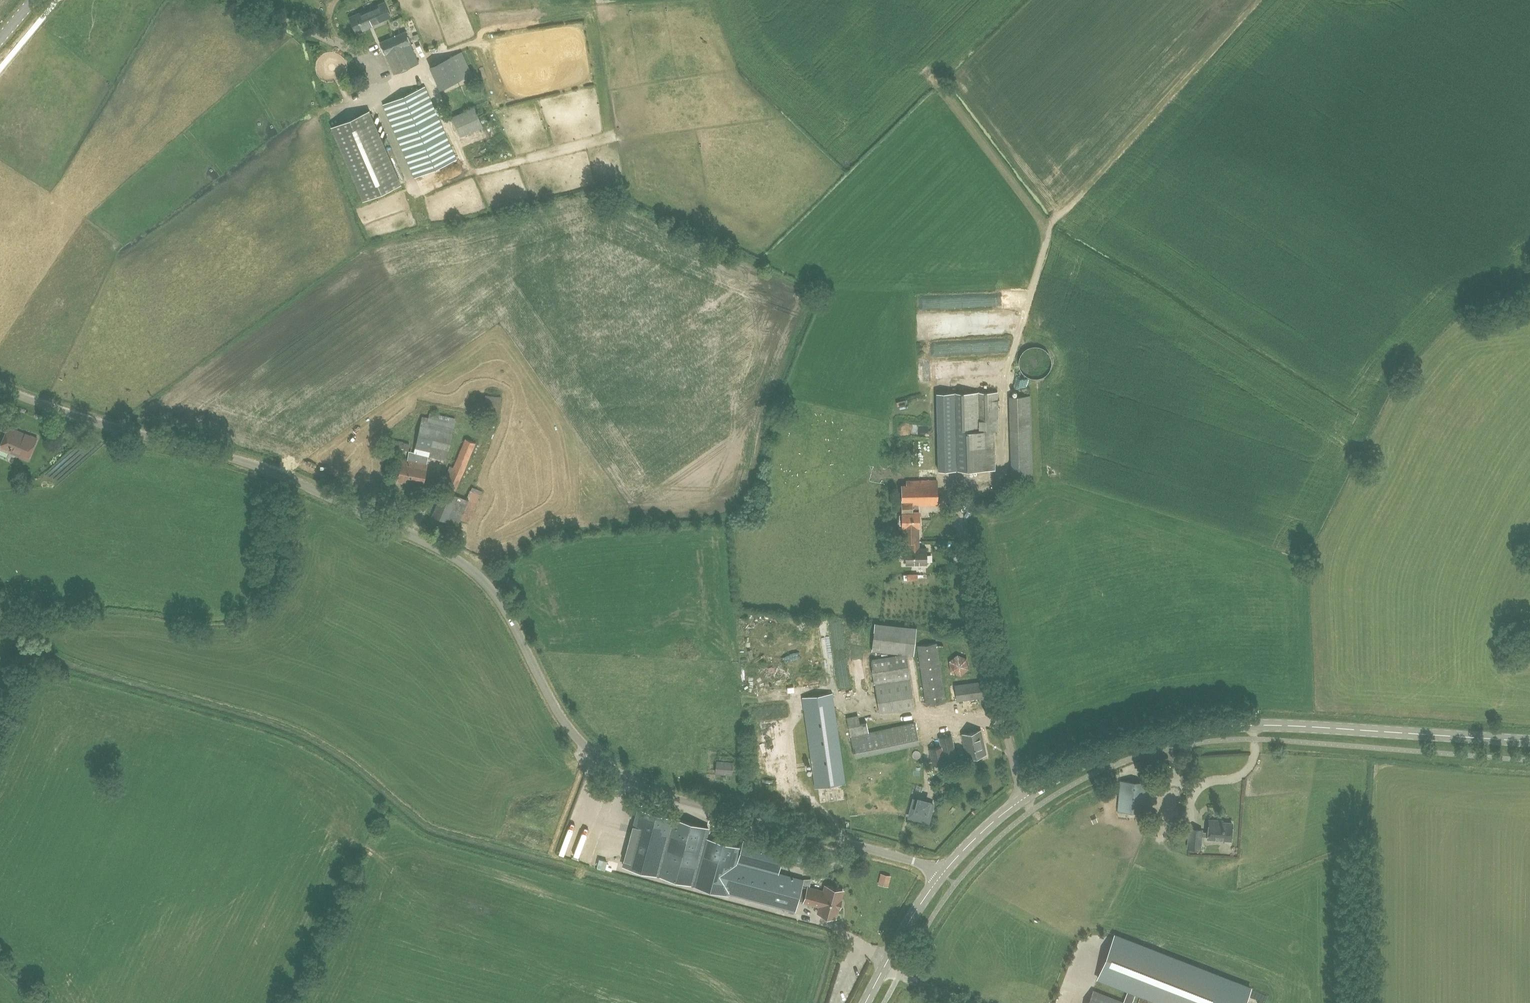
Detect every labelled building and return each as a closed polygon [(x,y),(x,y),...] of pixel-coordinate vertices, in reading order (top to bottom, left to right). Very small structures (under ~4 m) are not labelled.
[(379,21),(390,16),(384,2),(373,7),(349,17),(355,31),(379,21)] [(393,73),(418,62),(409,42),(410,42),(405,30),(380,42),(393,73)] [(440,88),(451,84),(470,75),(460,52),(430,65),(440,88)] [(448,93),(464,89),(463,82),(447,86),(448,93)] [(415,177),(456,159),(425,87),(384,104),(415,177)] [(460,136),(482,126),(474,106),(451,116),(460,136)] [(363,199),(401,183),(369,110),(331,126),(363,199)] [(960,318),(960,332),(1015,331),(1015,316),(960,318)] [(924,333),(957,334),(958,321),(924,320),(924,333)] [(948,351),(979,352),(980,341),(948,340),(948,351)] [(983,355),(1002,355),(1002,341),(983,341),(983,355)] [(992,436),(992,430),(998,430),(997,392),(936,393),(938,469),(953,469),(995,468),(994,436),(992,436)] [(499,415),(501,396),(485,394),(484,413),(499,415)] [(1011,477),(1032,477),(1030,395),(1010,396),(1011,477)] [(411,450),(409,456),(409,460),(402,458),(398,481),(423,486),(427,463),(425,463),(426,455),(445,459),(455,419),(430,413),(428,421),(421,420),(414,450),(411,450)] [(25,434),(25,433),(8,426),(0,446),(0,448),(28,459),(37,437),(31,435),(30,436),(25,434)] [(454,464),(449,476),(445,485),(456,490),(476,443),(465,438),(454,464)] [(391,439),(390,441),(389,449),(392,450),(398,451),(403,452),(404,450),(408,451),(410,442),(409,442),(404,441),(391,439)] [(902,512),(910,511),(909,505),(918,504),(937,504),(937,480),(912,480),(912,484),(901,484),(902,512)] [(482,490),(472,486),(470,490),(466,499),(457,495),(456,496),(444,490),(433,515),(446,520),(458,526),(460,519),(469,522),(481,494),(482,490)] [(919,540),(918,526),(919,526),(919,511),(918,511),(918,504),(909,505),(910,511),(902,512),(902,526),(903,526),(903,533),(906,533),(906,540),(919,540)] [(919,540),(906,540),(903,540),(903,541),(904,541),(904,548),(906,548),(906,563),(926,563),(926,547),(919,547),(919,540)] [(913,653),(915,628),(875,624),(872,649),(913,653)] [(926,704),(945,701),(936,643),(917,646),(926,704)] [(879,712),(914,706),(905,654),(871,659),(879,712)] [(955,654),(955,674),(971,674),(971,654),(955,654)] [(957,700),(982,696),(980,682),(955,686),(957,700)] [(760,703),(768,702),(767,692),(759,693),(760,703)] [(815,787),(845,783),(832,693),(802,697),(815,787)] [(847,718),(855,756),(919,743),(914,722),(869,732),(866,722),(859,723),(858,715),(847,718)] [(967,757),(986,753),(981,730),(961,734),(967,757)] [(934,765),(956,760),(951,735),(940,737),(942,746),(930,749),(934,765)] [(732,775),(733,761),(716,760),(715,773),(732,775)] [(1145,812),(1148,782),(1121,780),(1118,810),(1145,812)] [(910,816),(928,821),(933,803),(915,798),(910,816)] [(794,910),(797,901),(820,907),(818,913),(836,917),(843,890),(826,886),(824,891),(808,887),(807,889),(801,887),(803,880),(736,861),(740,846),(705,837),(708,827),(673,818),(638,809),(623,865),(658,875),(658,874),(693,884),(692,884),(727,893),(728,892),(794,910)] [(1231,840),(1232,823),(1217,822),(1218,821),(1209,820),(1208,832),(1201,831),(1202,829),(1188,828),(1187,848),(1200,849),(1201,836),(1207,836),(1207,838),(1231,840)] [(892,887),(895,876),(888,875),(885,885),(892,887)] [(1252,986),(1114,933),(1096,979),(1127,991),(1123,1002),(1125,1002),(1132,1002),(1135,994),(1158,1002),(1245,1002),(1252,986)] [(1123,1002),(1093,991),(1088,1002),(1125,1002),(1123,1002)]
